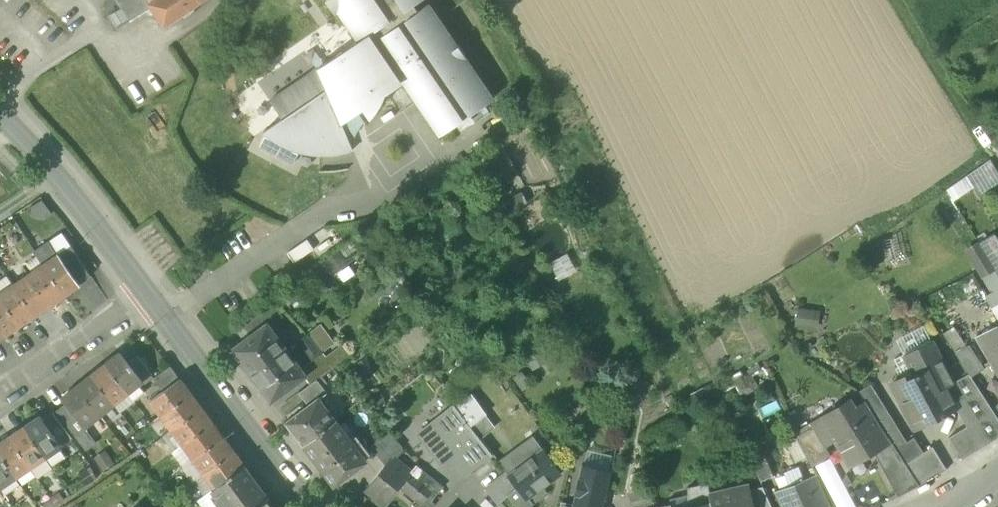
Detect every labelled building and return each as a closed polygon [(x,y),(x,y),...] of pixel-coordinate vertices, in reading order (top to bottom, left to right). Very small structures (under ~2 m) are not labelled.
[(153,6),(154,5),(151,0),(117,0),(122,8),(130,21),(153,6)] [(154,5),(153,6),(159,16),(165,25),(171,21),(200,0),(151,0),(154,5)] [(326,0),(335,13),(339,11),(359,41),(371,33),(391,20),(378,0),(326,0)] [(399,0),(378,0),(391,20),(406,10),(399,0)] [(406,10),(414,4),(420,0),(399,0),(406,10)] [(371,33),(376,40),(419,11),(414,4),(406,10),(391,20),(371,33)] [(430,4),(419,11),(376,40),(404,81),(440,135),(457,124),(471,114),(494,98),(430,4)] [(130,21),(122,8),(109,16),(117,29),(130,21)] [(359,41),(318,68),(328,89),(343,124),(345,122),(359,112),(364,109),(371,118),(386,93),(404,81),(376,40),(371,33),(359,41)] [(271,100),(283,118),(328,89),(318,68),(271,100)] [(343,124),(328,89),(283,118),(264,131),(267,133),(284,146),(301,151),(310,154),(332,155),(353,150),(343,124)] [(359,112),(345,122),(355,137),(358,130),(360,126),(362,123),(365,121),(359,112)] [(471,114),(457,124),(462,131),(476,123),(471,114)] [(284,146),(267,133),(261,146),(294,164),(301,151),(284,146)] [(989,161),(942,186),(951,201),(997,176),(989,161)] [(53,214),(43,200),(29,210),(34,218),(45,220),(53,214)] [(58,254),(71,245),(63,232),(50,241),(58,254)] [(997,267),(997,238),(995,233),(979,243),(995,269),(997,267)] [(35,251),(45,265),(59,255),(58,254),(50,241),(35,251)] [(981,278),(982,277),(995,269),(979,243),(978,241),(964,249),(981,278)] [(60,255),(80,284),(91,276),(77,256),(78,256),(71,245),(58,254),(59,255),(60,255)] [(350,264),(339,248),(323,259),(334,275),(350,264)] [(60,255),(59,255),(45,265),(64,295),(80,284),(60,255)] [(50,305),(64,295),(45,265),(30,276),(50,305)] [(995,269),(982,277),(991,292),(985,297),(992,308),(997,304),(997,274),(995,269)] [(0,281),(0,296),(15,286),(8,276),(0,281)] [(35,315),(50,305),(30,276),(15,286),(35,315)] [(35,315),(15,286),(0,296),(20,325),(35,315)] [(291,289),(280,298),(288,308),(299,299),(291,289)] [(20,325),(0,296),(0,328),(5,335),(20,325)] [(245,326),(252,335),(268,323),(284,311),(274,301),(245,326)] [(821,310),(798,307),(796,326),(818,329),(821,310)] [(233,350),(252,375),(287,349),(268,323),(252,335),(233,350)] [(943,333),(954,350),(966,343),(954,326),(943,333)] [(997,372),(997,326),(977,337),(997,372)] [(904,354),(931,340),(924,328),(898,342),(904,354)] [(312,361),(324,352),(315,341),(309,333),(305,336),(297,341),(312,361)] [(326,333),(315,341),(324,352),(334,344),(326,333)] [(931,340),(904,354),(916,376),(908,380),(906,376),(904,377),(892,383),(915,427),(916,426),(956,406),(947,387),(954,383),(953,382),(931,340)] [(956,353),(970,374),(971,376),(985,368),(970,345),(956,353)] [(327,356),(334,366),(349,356),(342,347),(327,356)] [(540,347),(525,355),(533,371),(549,362),(540,347)] [(301,368),(287,349),(252,375),(271,401),(304,376),(306,375),(301,368)] [(301,368),(306,375),(304,376),(310,384),(317,379),(334,366),(327,356),(324,352),(312,361),(301,368)] [(106,365),(128,392),(141,381),(143,380),(129,363),(121,353),(106,365)] [(895,359),(904,377),(906,376),(908,380),(916,376),(904,354),(895,359)] [(129,363),(143,380),(152,372),(138,355),(129,363)] [(114,403),(128,392),(106,365),(92,376),(114,403)] [(156,378),(165,391),(180,379),(171,367),(156,378)] [(533,384),(523,371),(513,378),(523,391),(533,384)] [(971,376),(970,374),(953,382),(954,383),(947,387),(956,406),(968,426),(949,437),(962,459),(997,438),(997,417),(971,376)] [(100,415),(114,403),(92,376),(78,387),(100,415)] [(737,383),(742,392),(754,385),(749,376),(737,383)] [(152,400),(163,415),(191,394),(180,379),(165,391),(152,400)] [(320,398),(328,392),(317,379),(310,384),(299,392),(309,405),(319,397),(320,398)] [(145,386),(141,381),(128,392),(135,401),(136,402),(150,392),(145,386)] [(716,394),(711,383),(690,393),(695,404),(716,394)] [(891,440),(896,448),(906,442),(871,384),(860,391),(861,392),(891,440)] [(86,426),(100,415),(78,387),(64,399),(67,403),(86,426)] [(121,412),(135,401),(128,392),(114,403),(121,412)] [(456,405),(471,425),(482,417),(486,414),(487,413),(472,393),(456,405)] [(163,415),(174,430),(202,409),(191,394),(163,415)] [(287,422),(304,444),(336,420),(320,398),(319,397),(309,405),(287,422)] [(824,446),(835,440),(873,417),(870,412),(870,413),(863,401),(855,407),(850,399),(812,423),(824,446)] [(57,411),(75,435),(86,426),(67,403),(57,411)] [(450,455),(465,474),(490,453),(453,407),(426,429),(431,435),(425,440),(442,461),(450,455)] [(174,430),(184,444),(213,423),(202,409),(174,430)] [(44,420),(61,446),(73,439),(54,413),(44,420)] [(482,417),(492,430),(496,427),(486,414),(482,417)] [(42,417),(26,428),(46,457),(61,446),(44,420),(42,417)] [(492,430),(482,417),(471,425),(481,438),(492,430)] [(850,465),(873,451),(889,442),(873,417),(835,440),(850,465)] [(367,461),(336,420),(304,444),(334,486),(367,461)] [(184,444),(195,459),(223,438),(213,423),(184,444)] [(808,457),(813,466),(829,457),(824,446),(812,423),(797,433),(797,434),(808,457)] [(97,442),(86,426),(75,435),(87,451),(97,442)] [(31,467),(46,457),(26,428),(11,438),(31,467)] [(371,447),(386,464),(394,456),(395,457),(404,447),(388,429),(371,447)] [(431,435),(426,429),(420,434),(425,440),(431,435)] [(170,455),(173,453),(184,444),(174,430),(159,441),(170,455)] [(808,457),(797,434),(785,440),(796,463),(808,457)] [(507,471),(509,474),(543,449),(534,435),(500,461),(507,471)] [(914,437),(906,442),(896,448),(909,468),(920,485),(947,469),(933,447),(924,452),(914,437)] [(31,467),(11,438),(0,445),(0,453),(16,477),(31,467)] [(195,459),(206,473),(234,452),(223,438),(195,459)] [(891,440),(889,442),(873,451),(889,479),(909,468),(896,448),(891,440)] [(195,459),(184,444),(173,453),(183,467),(195,459)] [(68,457),(61,446),(46,457),(52,467),(68,457)] [(531,504),(533,503),(529,497),(544,487),(561,473),(543,449),(509,474),(518,486),(517,486),(508,495),(518,506),(534,506),(531,504)] [(584,465),(609,470),(613,454),(588,449),(584,465)] [(115,462),(106,450),(95,458),(104,470),(115,462)] [(206,473),(216,487),(245,466),(234,452),(206,473)] [(16,477),(0,453),(0,485),(1,487),(16,477)] [(751,460),(761,481),(773,476),(763,454),(751,460)] [(400,487),(411,475),(413,472),(395,457),(394,456),(386,464),(366,491),(384,506),(400,487)] [(37,477),(52,467),(46,457),(31,467),(37,477)] [(195,459),(183,467),(194,481),(206,473),(195,459)] [(604,506),(603,506),(611,471),(609,470),(584,465),(582,464),(573,504),(573,506),(604,506)] [(98,477),(91,466),(79,474),(86,485),(98,477)] [(225,506),(251,506),(267,496),(245,466),(216,487),(213,490),(225,506)] [(889,479),(898,497),(920,485),(909,468),(889,479)] [(424,471),(417,480),(432,492),(428,498),(432,501),(433,501),(444,487),(424,471)] [(498,504),(508,495),(517,486),(509,474),(507,471),(486,488),(498,504)] [(206,473),(194,481),(205,495),(213,490),(216,487),(206,473)] [(417,480),(411,475),(400,487),(421,504),(422,505),(428,498),(432,492),(417,480)] [(783,506),(830,506),(815,475),(775,491),(783,506)] [(707,483),(688,488),(689,494),(689,506),(713,506),(711,498),(707,483)] [(711,498),(713,506),(754,506),(750,489),(749,483),(738,486),(734,493),(711,498)] [(754,506),(772,506),(763,486),(750,489),(754,506)] [(529,497),(533,503),(548,492),(544,487),(529,497)] [(632,506),(651,506),(655,506),(651,487),(628,493),(632,506)] [(205,495),(198,500),(203,506),(225,506),(213,490),(205,495)] [(671,504),(672,506),(689,506),(689,494),(670,498),(671,504)] [(267,496),(251,506),(275,506),(267,496)] [(436,504),(433,501),(432,501),(428,498),(422,505),(421,504),(419,506),(433,506),(436,504)] [(481,504),(484,506),(494,506),(495,506),(486,498),(481,504)]
